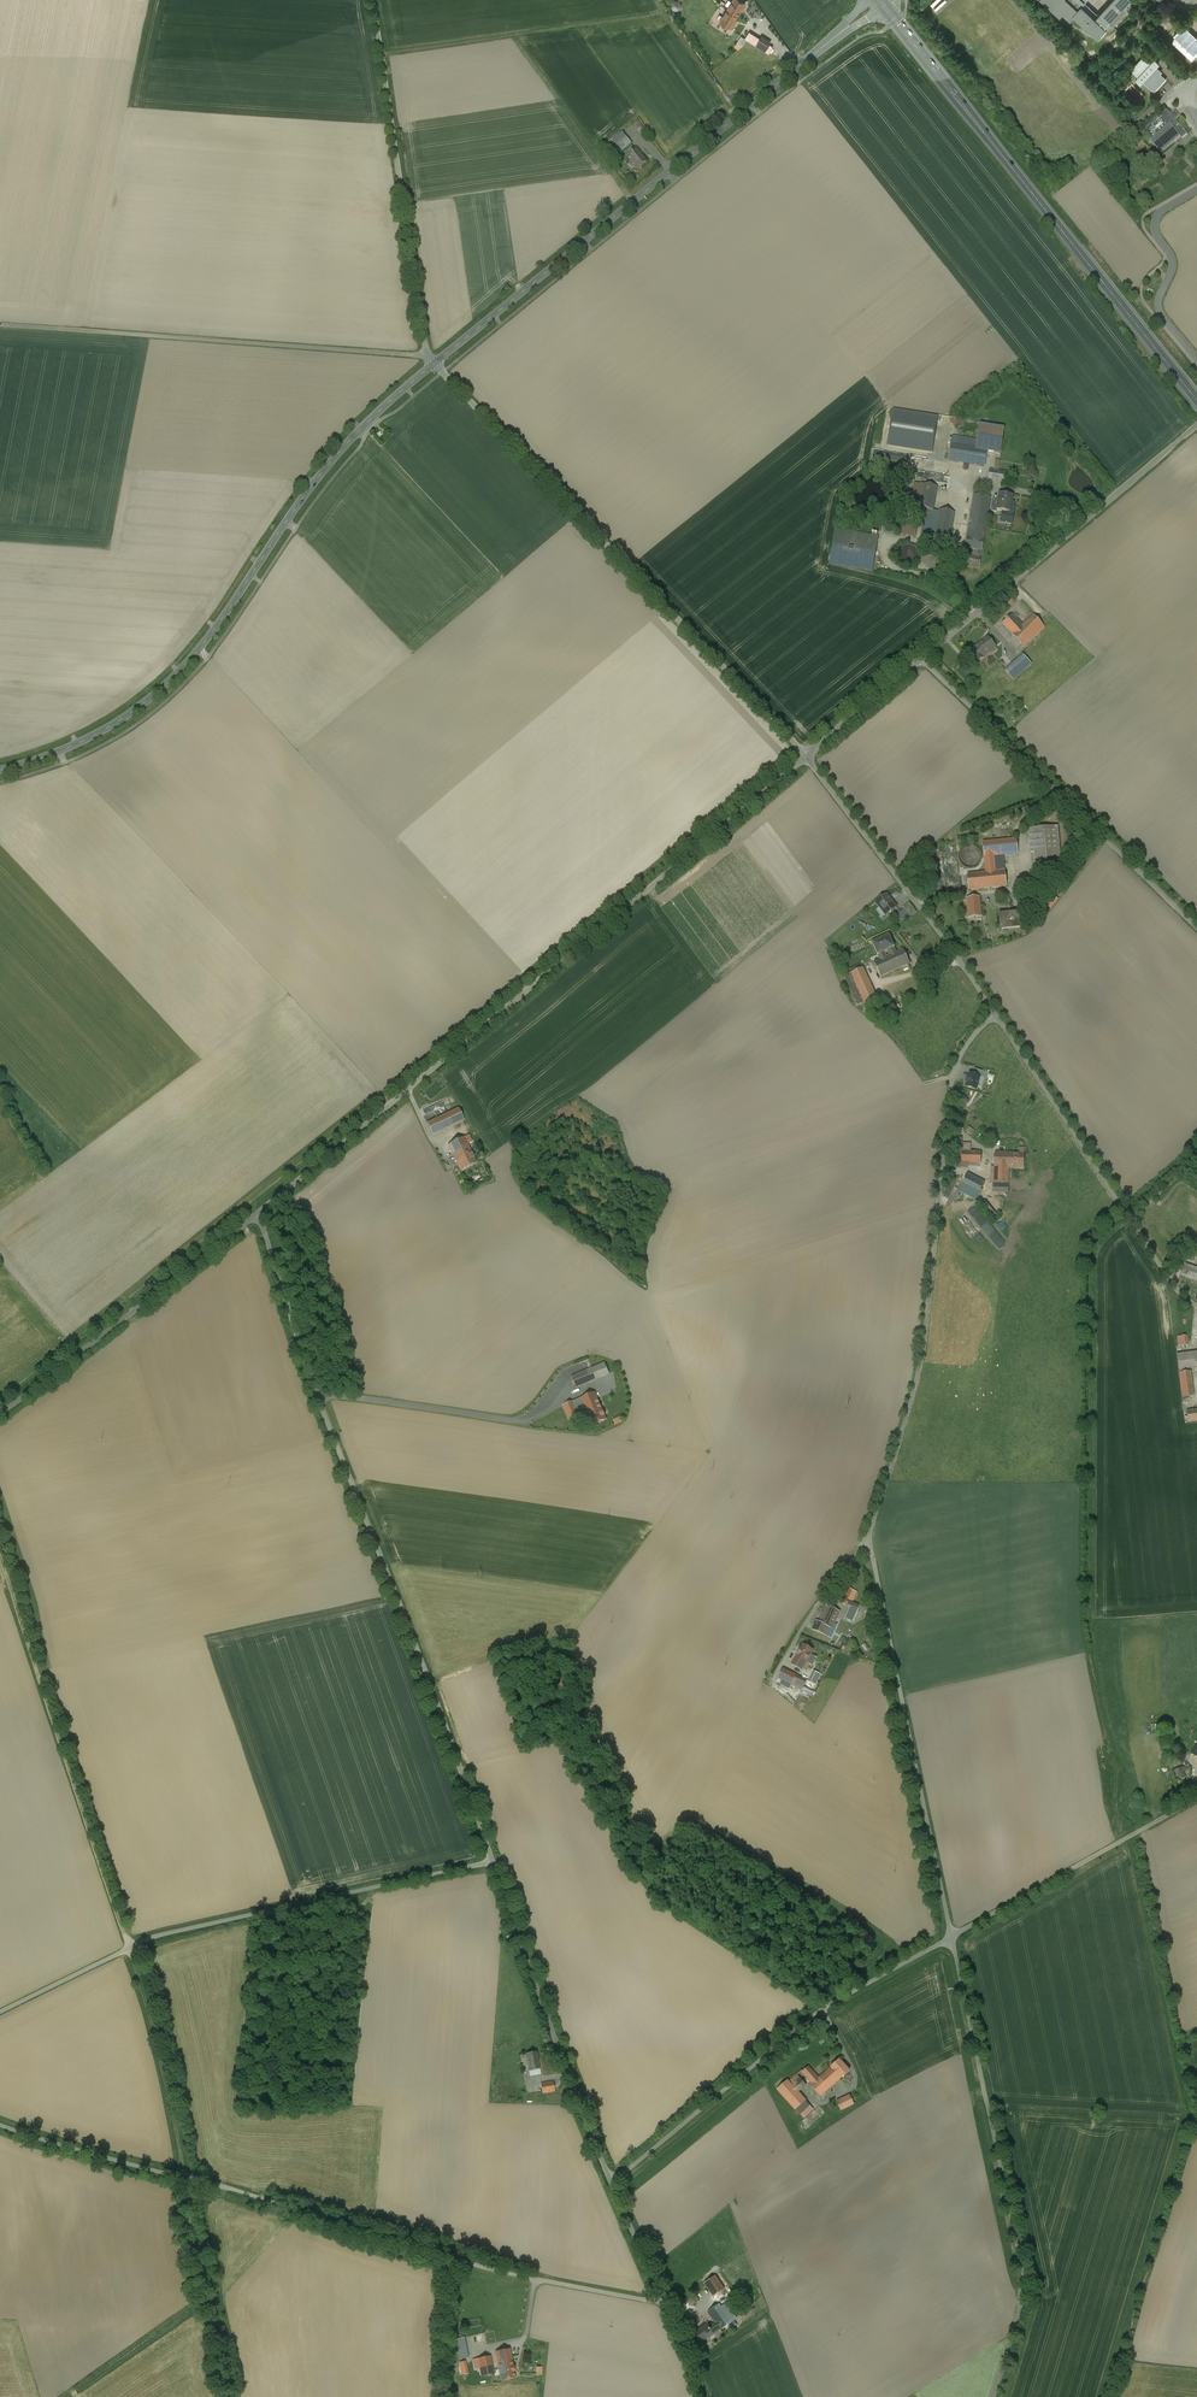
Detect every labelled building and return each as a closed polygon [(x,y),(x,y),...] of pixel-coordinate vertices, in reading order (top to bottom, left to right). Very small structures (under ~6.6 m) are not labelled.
[(720,20),(731,28),(735,22),(733,21),(745,3),(740,0),(733,0),(720,20)] [(1059,14),(1062,11),(1070,18),(1073,14),(1074,14),(1084,24),(1083,25),(1086,28),(1088,27),(1097,36),(1104,28),(1103,27),(1108,22),(1112,26),(1113,26),(1112,26),(1127,10),(1128,10),(1125,8),(1128,5),(1126,3),(1129,0),(1112,0),(1098,15),(1099,15),(1098,16),(1083,3),(1086,0),(1044,0),(1059,14)] [(681,10),(682,1),(672,1),(672,10),(681,10)] [(1196,39),(1183,26),(1174,35),(1175,37),(1171,41),(1191,60),(1196,54),(1196,39)] [(745,38),(741,35),(734,46),(740,50),(746,40),(769,53),(774,46),(770,44),(771,41),(762,36),(761,38),(749,31),(745,38)] [(1152,62),(1144,56),(1131,70),(1138,77),(1136,80),(1140,84),(1142,81),(1154,92),(1166,79),(1160,73),(1162,72),(1156,67),(1159,63),(1154,59),(1152,62)] [(1170,114),(1166,110),(1141,132),(1160,154),(1174,141),(1180,136),(1181,139),(1187,134),(1175,119),(1179,116),(1174,111),(1170,114)] [(642,126),(638,120),(632,125),(637,130),(641,126),(642,126)] [(632,144),(623,133),(613,141),(622,152),(632,144)] [(647,162),(636,149),(627,157),(638,170),(647,162)] [(894,410),(888,445),(932,452),(938,417),(894,410)] [(1004,429),(980,425),(977,440),(976,449),(987,451),(1000,453),(1004,429)] [(977,440),(953,436),(952,445),(976,449),(977,440)] [(976,449),(952,445),(951,445),(949,461),(984,466),(987,451),(976,449)] [(1007,473),(990,470),(989,478),(1005,481),(1007,473)] [(937,487),(923,485),(918,508),(928,510),(933,511),(937,487)] [(1012,496),(999,494),(998,499),(997,507),(996,510),(997,510),(1002,511),(1008,512),(1009,506),(1010,502),(1011,503),(1012,496)] [(974,495),(967,537),(963,565),(979,568),(987,520),(991,498),(974,495)] [(997,507),(998,499),(993,498),(990,511),(997,512),(997,510),(996,510),(997,507)] [(1015,507),(1009,506),(1008,512),(1002,511),(1000,522),(1013,524),(1015,507)] [(933,511),(928,510),(924,534),(935,536),(939,512),(933,511)] [(954,513),(939,510),(939,512),(935,536),(950,538),(954,513)] [(878,538),(836,530),(830,564),(872,571),(878,538)] [(912,545),(907,544),(904,545),(901,546),(898,549),(897,553),(897,555),(897,559),(899,562),(901,564),(904,565),(907,566),(910,565),(914,563),(917,560),(918,557),(918,554),(917,551),(915,548),(912,545)] [(931,556),(925,555),(923,569),(929,571),(931,556)] [(1010,597),(1003,606),(1008,610),(1015,601),(1010,597)] [(1012,614),(1002,624),(1013,635),(1023,625),(1012,614)] [(1013,635),(1024,647),(1045,628),(1039,622),(1033,615),(1023,625),(1013,635)] [(995,646),(987,637),(975,647),(975,648),(983,657),(995,646)] [(983,657),(975,648),(975,647),(968,652),(977,663),(984,657),(983,657)] [(1023,655),(1005,671),(1013,680),(1031,664),(1023,655)] [(1057,827),(1032,829),(1036,866),(1060,863),(1057,827)] [(1016,839),(982,842),(984,857),(994,856),(1018,854),(1016,839)] [(973,845),(971,845),(970,845),(968,845),(966,845),(965,846),(964,847),(962,848),(961,849),(960,850),(960,852),(959,853),(959,854),(959,855),(959,856),(959,858),(959,859),(959,860),(960,861),(961,862),(962,864),(963,865),(965,866),(966,866),(966,867),(968,867),(969,867),(971,867),(972,867),(974,867),(975,866),(976,866),(977,865),(978,864),(979,863),(980,862),(981,860),(981,859),(981,858),(981,857),(981,856),(981,854),(981,853),(981,852),(980,851),(979,850),(978,848),(977,847),(976,846),(974,845),(973,845)] [(994,856),(984,857),(985,872),(1005,870),(1004,869),(995,870),(994,856)] [(985,872),(967,874),(969,890),(1006,886),(1005,870),(985,872)] [(896,907),(886,894),(876,902),(885,915),(896,907)] [(1051,894),(1044,904),(1048,907),(1056,898),(1051,894)] [(979,897),(967,898),(969,918),(981,917),(979,897)] [(914,909),(909,902),(902,907),(908,914),(914,909)] [(1019,913),(1000,914),(1001,921),(1000,921),(1001,928),(1020,926),(1019,913)] [(859,935),(844,942),(848,952),(863,945),(859,935)] [(889,935),(872,943),(880,960),(896,952),(889,935)] [(880,960),(874,963),(881,977),(909,964),(903,950),(896,952),(880,960)] [(876,997),(863,968),(850,973),(864,1003),(876,997)] [(864,1003),(850,973),(844,976),(858,1006),(864,1003)] [(882,1002),(880,1003),(878,1003),(877,1004),(876,1005),(875,1005),(875,1007),(874,1008),(874,1009),(874,1010),(873,1011),(874,1012),(874,1013),(874,1014),(875,1015),(876,1017),(877,1017),(878,1018),(879,1019),(881,1019),(882,1019),(884,1019),(885,1019),(886,1018),(887,1017),(888,1017),(889,1016),(889,1015),(890,1014),(890,1013),(890,1012),(890,1011),(890,1010),(890,1009),(890,1008),(889,1007),(889,1006),(888,1005),(887,1004),(886,1003),(885,1003),(883,1002),(882,1002)] [(898,1003),(891,1006),(893,1011),(900,1008),(898,1003)] [(987,1073),(974,1069),(973,1075),(980,1077),(985,1079),(987,1073)] [(976,1090),(980,1077),(973,1075),(969,1074),(968,1078),(967,1078),(966,1082),(967,1082),(966,1087),(976,1090)] [(458,1109),(452,1112),(457,1123),(464,1120),(458,1109)] [(452,1112),(427,1124),(432,1135),(457,1123),(452,1112)] [(464,1138),(449,1145),(448,1145),(460,1171),(476,1163),(464,1137),(463,1138),(464,1138)] [(962,1138),(955,1138),(954,1167),(961,1168),(961,1151),(962,1151),(962,1143),(962,1138)] [(971,1143),(962,1143),(962,1151),(971,1151),(971,1143)] [(962,1151),(961,1151),(961,1168),(968,1168),(968,1166),(968,1163),(978,1163),(980,1163),(981,1152),(971,1151),(962,1151)] [(1024,1154),(995,1152),(994,1167),(996,1167),(1009,1167),(1009,1168),(1023,1168),(1024,1154)] [(1009,1167),(996,1167),(996,1183),(1008,1183),(1009,1168),(1009,1167)] [(984,1183),(967,1174),(959,1191),(976,1200),(984,1183)] [(993,1211),(985,1201),(980,1205),(988,1215),(993,1211)] [(979,1245),(987,1240),(980,1231),(973,1236),(979,1245)] [(998,1231),(990,1236),(997,1246),(1004,1241),(998,1231)] [(1185,1264),(1181,1276),(1196,1281),(1196,1268),(1185,1264)] [(1177,1355),(1179,1370),(1187,1369),(1188,1369),(1196,1368),(1196,1352),(1177,1355)] [(605,1363),(586,1371),(591,1382),(609,1374),(605,1363)] [(586,1371),(572,1377),(576,1388),(591,1382),(586,1371)] [(1188,1372),(1179,1373),(1182,1397),(1193,1396),(1190,1372),(1188,1372)] [(595,1393),(581,1398),(587,1413),(592,1425),(606,1419),(595,1393)] [(587,1413),(581,1398),(573,1402),(579,1416),(587,1413)] [(579,1416),(573,1402),(563,1406),(569,1420),(579,1416)] [(1186,1411),(1188,1422),(1196,1421),(1196,1410),(1186,1411)] [(846,1587),(838,1601),(845,1605),(853,1591),(846,1587)] [(858,1610),(850,1606),(847,1615),(854,1618),(858,1610)] [(839,1612),(827,1607),(820,1623),(828,1627),(832,1628),(839,1612)] [(820,1623),(816,1621),(812,1629),(825,1635),(828,1627),(820,1623)] [(813,1651),(803,1645),(792,1664),(802,1670),(807,1661),(812,1665),(816,1658),(810,1655),(813,1651)] [(787,1671),(783,1669),(778,1678),(782,1680),(787,1671)] [(796,1676),(787,1671),(782,1680),(791,1685),(796,1676)] [(820,1674),(814,1671),(808,1682),(815,1685),(820,1674)] [(806,1681),(796,1676),(791,1685),(802,1690),(806,1681)] [(815,1685),(808,1682),(806,1681),(802,1690),(800,1694),(809,1699),(815,1685)] [(796,1692),(780,1684),(778,1690),(777,1690),(791,1703),(796,1692)] [(1181,1769),(1175,1771),(1178,1780),(1185,1777),(1181,1769)] [(536,2052),(526,2054),(528,2066),(524,2066),(527,2087),(533,2085),(532,2078),(541,2077),(536,2052)] [(849,2071),(839,2059),(831,2067),(840,2078),(841,2078),(849,2071)] [(831,2067),(819,2078),(813,2071),(808,2066),(803,2071),(802,2072),(813,2084),(811,2086),(820,2096),(840,2078),(831,2067)] [(797,2075),(789,2082),(787,2080),(777,2089),(796,2110),(806,2101),(798,2092),(806,2085),(797,2075)] [(553,2082),(541,2084),(543,2094),(555,2091),(553,2082)] [(850,2095),(836,2102),(841,2110),(854,2104),(850,2095)] [(806,2101),(796,2110),(800,2114),(810,2105),(806,2101)] [(810,2105),(800,2114),(804,2118),(813,2110),(810,2105)] [(724,2290),(715,2276),(705,2284),(714,2297),(724,2290)] [(721,2307),(719,2304),(708,2312),(720,2330),(732,2322),(721,2307)] [(734,2316),(726,2304),(721,2307),(732,2322),(736,2319),(734,2316)] [(709,2327),(707,2324),(695,2332),(701,2342),(708,2337),(709,2338),(714,2334),(720,2330),(708,2312),(707,2312),(715,2323),(709,2327)] [(720,2330),(714,2334),(716,2338),(723,2334),(722,2333),(720,2330)] [(464,2338),(457,2339),(460,2350),(458,2350),(460,2360),(461,2359),(468,2358),(464,2338)] [(510,2349),(496,2352),(501,2379),(515,2377),(514,2371),(515,2371),(514,2366),(513,2366),(510,2349)] [(490,2356),(473,2360),(475,2369),(479,2368),(480,2368),(481,2376),(494,2374),(490,2356)] [(460,2362),(460,2363),(457,2363),(459,2375),(468,2374),(466,2361),(462,2362),(460,2362)]
